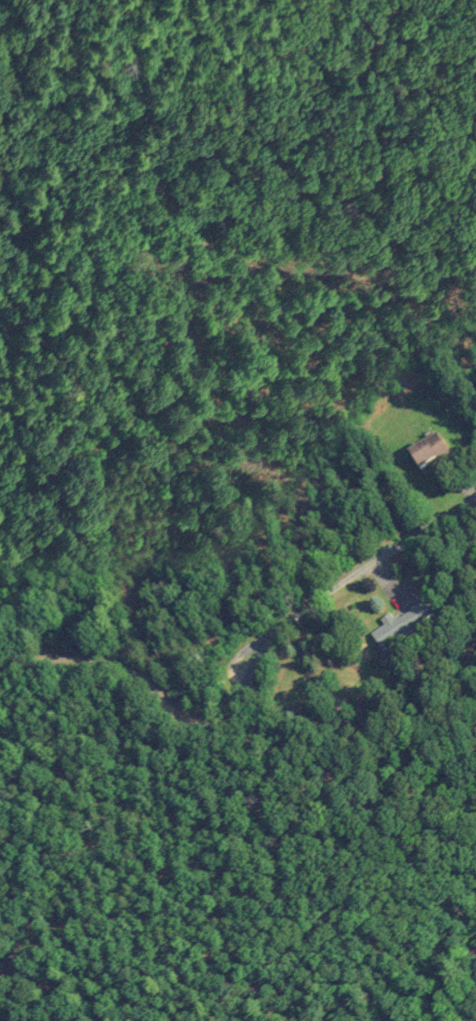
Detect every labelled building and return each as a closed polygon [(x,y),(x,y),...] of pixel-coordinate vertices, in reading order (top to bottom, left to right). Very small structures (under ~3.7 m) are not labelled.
[(402,453),(411,472),(432,461),(423,442),(402,453)] [(368,634),(377,650),(435,618),(425,598),(391,617),(389,614),(377,620),(381,626),(368,634)]
